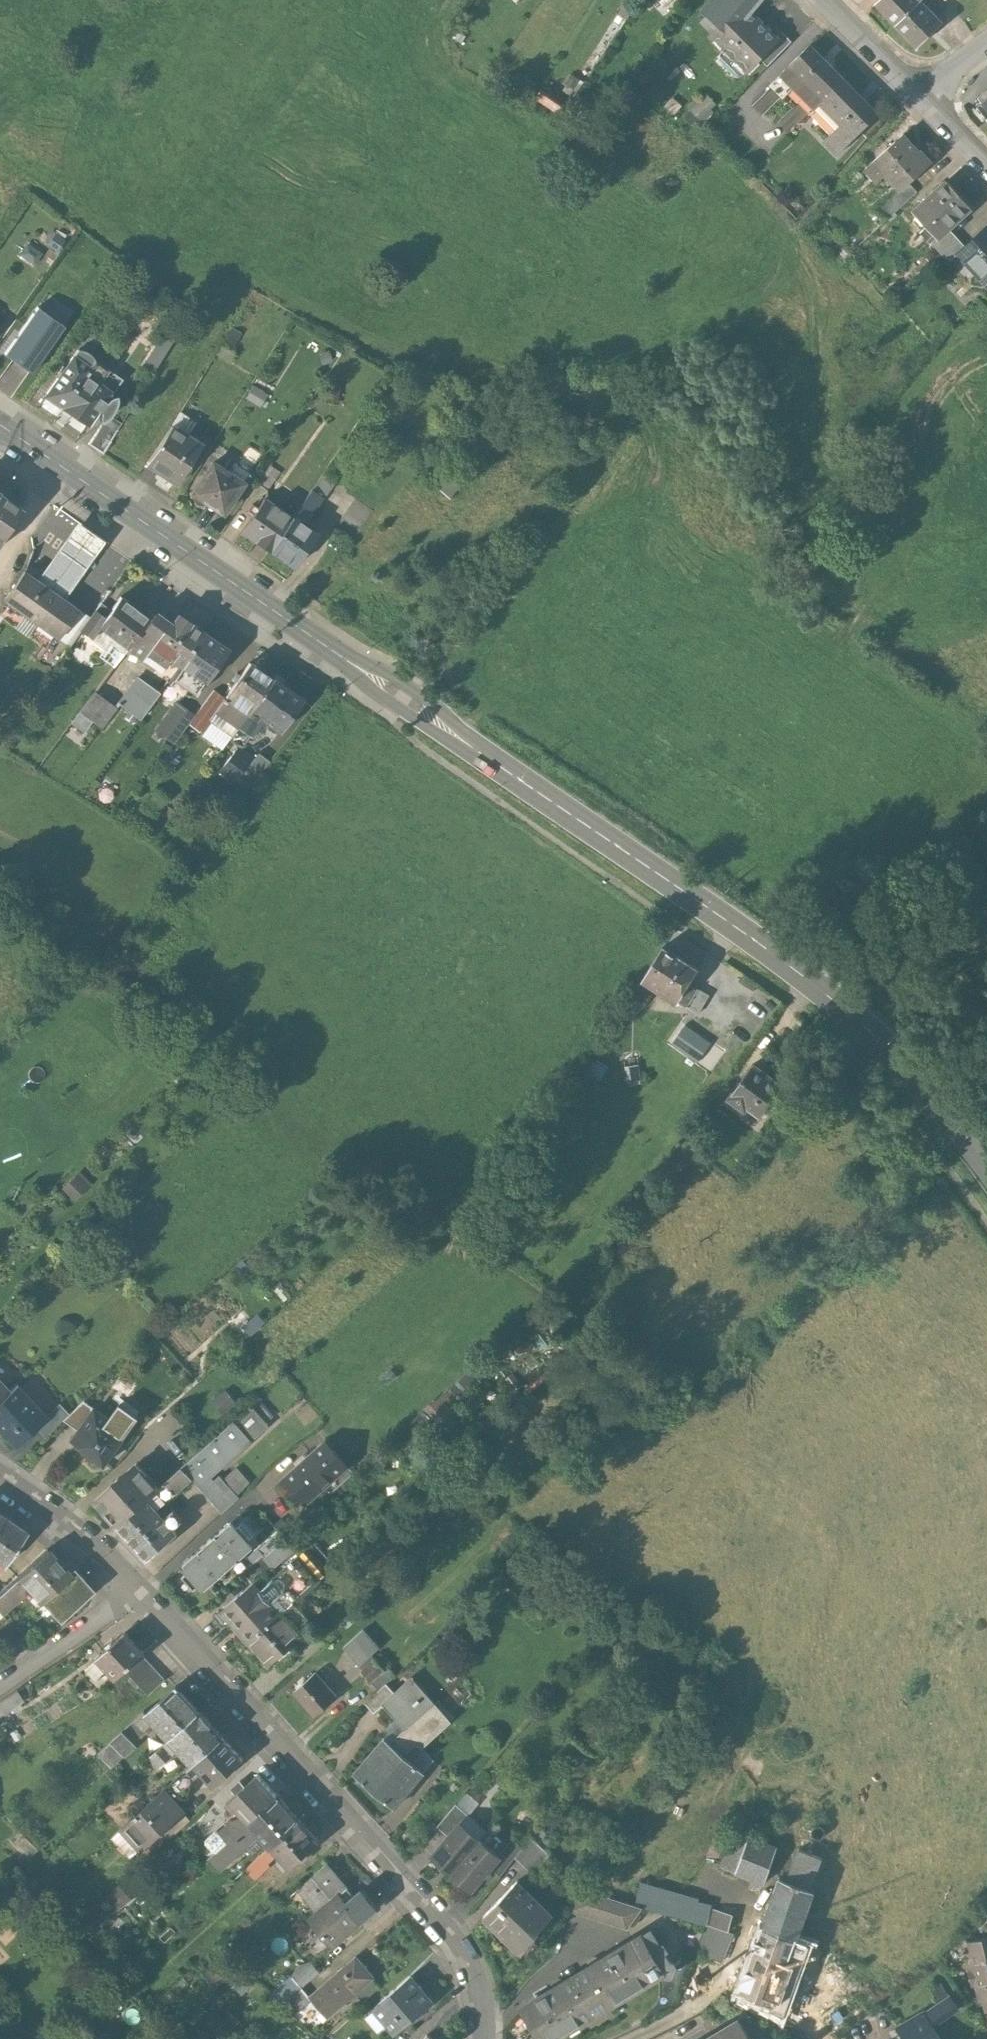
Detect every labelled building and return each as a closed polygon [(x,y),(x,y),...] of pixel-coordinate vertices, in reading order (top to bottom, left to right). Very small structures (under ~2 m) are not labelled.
[(720,24),(710,34),(744,69),(758,56),(775,39),(749,12),(759,0),(712,0),(704,10),(720,24)] [(896,25),(920,1),(922,0),(882,0),(877,6),(896,25)] [(942,23),(920,1),(896,25),(917,47),(942,23)] [(622,3),(615,13),(621,17),(628,7),(622,3)] [(782,33),(775,39),(758,56),(767,65),(791,42),(782,33)] [(813,109),(818,104),(843,80),(810,46),(780,75),(813,109)] [(876,115),(843,80),(818,104),(840,126),(824,142),(835,154),(876,115)] [(707,96),(691,111),(699,120),(716,106),(707,96)] [(905,134),(866,168),(877,181),(884,174),(896,187),(899,190),(908,182),(932,161),(922,150),(920,151),(905,134)] [(947,180),(915,210),(940,237),(948,229),(972,207),(947,180)] [(917,192),(908,182),(899,190),(896,187),(872,207),(884,222),(917,192)] [(956,255),(986,289),(986,226),(965,247),(956,255)] [(965,247),(948,229),(940,237),(932,243),(949,261),(956,255),(965,247)] [(66,240),(56,233),(47,246),(57,253),(66,240)] [(65,326),(37,306),(4,353),(31,373),(65,326)] [(330,351),(320,354),(323,365),(333,362),(330,351)] [(58,378),(44,397),(91,430),(102,413),(111,419),(119,401),(111,396),(114,392),(103,384),(111,371),(94,360),(90,367),(74,355),(65,367),(62,364),(53,375),(58,378)] [(21,374),(8,366),(0,380),(0,385),(11,392),(21,374)] [(323,401),(316,396),(310,404),(317,409),(323,401)] [(183,414),(149,465),(181,486),(207,447),(189,435),(196,423),(183,414)] [(511,432),(495,418),(438,486),(451,497),(472,473),(475,476),(511,432)] [(119,431),(107,422),(92,443),(103,452),(119,431)] [(231,473),(215,462),(192,495),(226,518),(249,485),(245,482),(250,474),(237,465),(231,473)] [(326,473),(295,519),(271,553),(294,569),(317,535),(306,527),(338,481),(326,473)] [(0,497),(0,498),(0,551),(25,514),(0,497)] [(264,498),(240,534),(271,553),(295,519),(264,498)] [(107,545),(80,525),(67,544),(40,581),(67,600),(93,563),(107,545)] [(40,581),(26,572),(0,609),(0,618),(45,649),(52,638),(60,643),(81,612),(82,610),(67,600),(40,581)] [(150,621),(122,600),(114,612),(91,641),(106,651),(111,645),(124,655),(128,652),(150,621)] [(80,633),(91,641),(114,612),(102,603),(91,619),(80,633)] [(91,619),(81,612),(60,643),(69,649),(80,633),(91,619)] [(180,669),(206,634),(181,616),(174,626),(155,613),(150,621),(128,652),(143,663),(146,659),(165,673),(172,664),(180,669)] [(206,634),(180,669),(169,684),(184,695),(195,680),(205,687),(230,652),(206,634)] [(111,645),(106,651),(100,659),(114,669),(124,655),(111,645)] [(273,681),(251,665),(226,699),(200,735),(222,751),(237,730),(273,681)] [(160,696),(139,679),(118,706),(140,722),(160,696)] [(273,681),(237,730),(258,746),(270,729),(282,737),(306,705),(273,681)] [(189,727),(200,735),(226,699),(216,692),(197,717),(189,727)] [(121,711),(96,693),(65,734),(80,746),(96,724),(105,732),(121,711)] [(197,717),(178,704),(157,732),(175,746),(189,727),(197,717)] [(255,761),(241,750),(220,775),(234,787),(255,761)] [(44,761),(29,752),(25,759),(40,768),(44,761)] [(160,838),(153,832),(148,838),(155,843),(160,838)] [(694,975),(660,952),(626,1002),(641,1012),(649,998),(670,1012),(675,1004),(687,986),(694,975)] [(697,992),(687,986),(675,1004),(685,1010),(697,992)] [(749,1070),(723,1106),(741,1119),(744,1114),(756,1123),(762,1115),(767,1119),(775,1109),(770,1105),(779,1092),(749,1070)] [(78,1175),(66,1188),(80,1199),(91,1186),(78,1175)] [(11,1386),(0,1374),(0,1396),(11,1386)] [(0,1396),(0,1429),(14,1444),(35,1424),(49,1411),(19,1379),(11,1386),(0,1396)] [(181,1391),(171,1381),(164,1387),(173,1398),(181,1391)] [(237,1399),(227,1388),(213,1399),(223,1411),(237,1399)] [(95,1401),(72,1436),(107,1460),(126,1430),(110,1419),(114,1413),(95,1401)] [(182,1464),(193,1476),(223,1511),(241,1495),(238,1492),(225,1477),(221,1472),(216,1476),(213,1473),(271,1422),(251,1401),(182,1464)] [(59,1402),(49,1411),(35,1424),(44,1435),(69,1412),(59,1402)] [(550,1441),(538,1429),(531,1435),(542,1448),(550,1441)] [(326,1436),(283,1475),(307,1502),(350,1462),(326,1436)] [(136,1458),(92,1498),(116,1524),(147,1495),(160,1484),(136,1458)] [(165,1479),(176,1491),(193,1476),(182,1464),(165,1479)] [(237,1465),(225,1477),(238,1492),(251,1481),(237,1465)] [(147,1495),(157,1505),(176,1491),(165,1479),(160,1484),(147,1495)] [(147,1495),(116,1524),(147,1558),(179,1529),(175,1524),(182,1516),(174,1507),(165,1515),(157,1505),(147,1495)] [(0,1518),(0,1560),(4,1563),(29,1526),(5,1510),(0,1518)] [(237,1513),(219,1529),(241,1554),(259,1537),(237,1513)] [(241,1554),(219,1529),(201,1546),(223,1570),(241,1554)] [(73,1566),(50,1542),(18,1573),(27,1583),(40,1597),(73,1566)] [(223,1570),(201,1546),(185,1561),(190,1566),(184,1571),(196,1584),(203,1578),(208,1584),(223,1570)] [(258,1574),(216,1612),(224,1620),(230,1616),(250,1639),(297,1597),(322,1574),(300,1549),(264,1581),(258,1574)] [(76,1563),(73,1566),(40,1597),(62,1620),(98,1586),(76,1563)] [(27,1583),(18,1573),(0,1590),(0,1606),(4,1611),(26,1591),(27,1583)] [(297,1597),(250,1639),(271,1662),(307,1631),(300,1624),(312,1614),(297,1597)] [(4,1611),(0,1606),(0,1626),(10,1617),(4,1611)] [(365,1626),(344,1645),(360,1663),(372,1652),(381,1644),(365,1626)] [(144,1651),(125,1631),(96,1658),(115,1678),(125,1669),(142,1652),(144,1651)] [(668,1646),(659,1640),(652,1650),(661,1656),(668,1646)] [(165,1677),(142,1652),(125,1669),(148,1694),(165,1677)] [(364,1667),(376,1657),(372,1652),(360,1663),(364,1667)] [(362,1668),(380,1688),(389,1681),(397,1673),(388,1665),(391,1663),(381,1652),(376,1657),(364,1667),(362,1668)] [(317,1670),(294,1691),(315,1715),(339,1694),(317,1670)] [(397,1690),(384,1701),(407,1726),(424,1745),(454,1718),(414,1674),(397,1690)] [(170,1735),(203,1705),(179,1679),(146,1709),(158,1722),(170,1735)] [(375,1709),(384,1701),(397,1690),(389,1681),(380,1688),(367,1699),(375,1709)] [(0,1701),(0,1722),(11,1715),(9,1710),(25,1699),(18,1689),(0,1701)] [(659,1702),(650,1694),(642,1704),(651,1711),(659,1702)] [(178,1749),(191,1763),(227,1731),(203,1705),(170,1735),(147,1756),(158,1768),(178,1749)] [(158,1722),(146,1709),(145,1707),(124,1726),(137,1741),(158,1722)] [(137,1741),(124,1726),(111,1738),(112,1739),(127,1756),(140,1745),(137,1741)] [(424,1745),(407,1726),(394,1739),(429,1767),(436,1758),(424,1745)] [(248,1754),(227,1731),(191,1763),(187,1767),(196,1776),(203,1770),(215,1783),(248,1754)] [(394,1739),(387,1732),(355,1770),(397,1805),(429,1767),(394,1739)] [(127,1756),(112,1739),(100,1749),(115,1767),(127,1756)] [(189,1798),(196,1776),(187,1767),(169,1784),(181,1798),(189,1798)] [(230,1835),(251,1816),(282,1789),(263,1767),(228,1797),(236,1806),(240,1803),(246,1809),(235,1812),(221,1825),(230,1835)] [(187,1808),(166,1786),(120,1828),(141,1851),(162,1831),(184,1811),(187,1808)] [(263,1831),(273,1843),(304,1814),(282,1789),(251,1816),(230,1835),(212,1852),(223,1866),(263,1831)] [(144,1803),(139,1797),(130,1805),(136,1810),(144,1803)] [(439,1823),(450,1832),(464,1816),(469,1810),(459,1801),(439,1823)] [(191,1819),(184,1811),(162,1831),(169,1838),(191,1819)] [(284,1870),(323,1834),(304,1814),(273,1843),(247,1867),(256,1877),(271,1864),(268,1861),(280,1850),(284,1855),(277,1862),(284,1870)] [(485,1834),(464,1816),(450,1832),(434,1851),(456,1869),(485,1834)] [(526,1844),(517,1856),(533,1871),(553,1850),(549,1847),(554,1835),(543,1823),(534,1833),(526,1844)] [(720,1868),(764,1883),(776,1847),(732,1832),(720,1868)] [(485,1834),(456,1869),(477,1887),(494,1866),(506,1851),(485,1834)] [(517,1838),(506,1851),(494,1866),(503,1873),(517,1856),(526,1844),(517,1838)] [(821,1859),(799,1850),(787,1881),(809,1889),(821,1859)] [(318,1910),(342,1890),(350,1883),(330,1860),(298,1887),(318,1910)] [(558,1907),(525,1874),(487,1912),(524,1948),(549,1922),(546,1919),(558,1907)] [(779,1877),(765,1926),(797,1937),(813,1890),(809,1889),(787,1881),(779,1877)] [(715,1901),(702,1898),(702,1895),(642,1878),(636,1901),(646,1904),(708,1922),(713,1906),(715,1901)] [(131,1894),(120,1883),(106,1896),(117,1907),(131,1894)] [(636,1901),(586,1886),(571,1906),(631,1925),(646,1904),(636,1901)] [(311,1917),(335,1945),(367,1918),(365,1915),(369,1911),(360,1901),(356,1905),(342,1890),(318,1910),(311,1917)] [(734,1913),(713,1906),(708,1922),(730,1929),(734,1913)] [(657,1920),(648,1925),(674,1966),(669,1969),(676,1971),(680,1968),(684,1958),(682,1953),(678,1953),(673,1944),(676,1942),(671,1933),(666,1935),(657,1920)] [(960,1951),(963,1964),(986,1959),(986,1920),(979,1929),(980,1935),(965,1939),(968,1949),(960,1951)] [(708,1922),(698,1950),(724,1960),(735,1930),(730,1929),(708,1922)] [(648,1925),(586,1963),(612,2005),(669,1969),(674,1966),(648,1925)] [(797,1937),(765,1926),(743,1988),(781,2002),(787,1983),(781,1981),(797,1937)] [(378,1974),(359,1952),(311,1994),(313,1997),(329,2015),(358,1990),(374,1977),(378,1974)] [(283,2004),(304,1986),(321,1971),(312,1959),(299,1963),(293,1974),(272,1995),(283,2004)] [(963,1964),(969,1989),(976,1987),(986,1985),(986,1959),(963,1964)] [(227,1961),(211,1974),(217,1981),(233,1969),(227,1961)] [(612,2005),(586,1963),(524,2002),(547,2038),(558,2038),(612,2005)] [(438,1996),(416,1970),(375,2006),(398,2031),(438,1996)] [(253,1982),(245,1975),(235,1985),(243,1993),(253,1982)] [(381,1985),(374,1977),(358,1990),(365,1999),(381,1985)] [(932,1986),(939,1996),(948,1990),(941,1980),(932,1986)] [(976,1987),(978,1996),(982,1995),(986,2016),(986,1985),(976,1987)] [(294,2014),(313,1997),(311,1994),(304,1986),(283,2004),(294,2014)] [(924,2006),(934,2024),(958,2005),(948,1990),(939,1996),(924,2006)] [(934,2024),(924,2006),(894,2024),(903,2038),(943,2038),(934,2024)] [(743,2013),(701,2038),(759,2038),(743,2013)] [(813,2038),(826,2038),(843,2027),(835,2019),(819,2031),(813,2038)]
